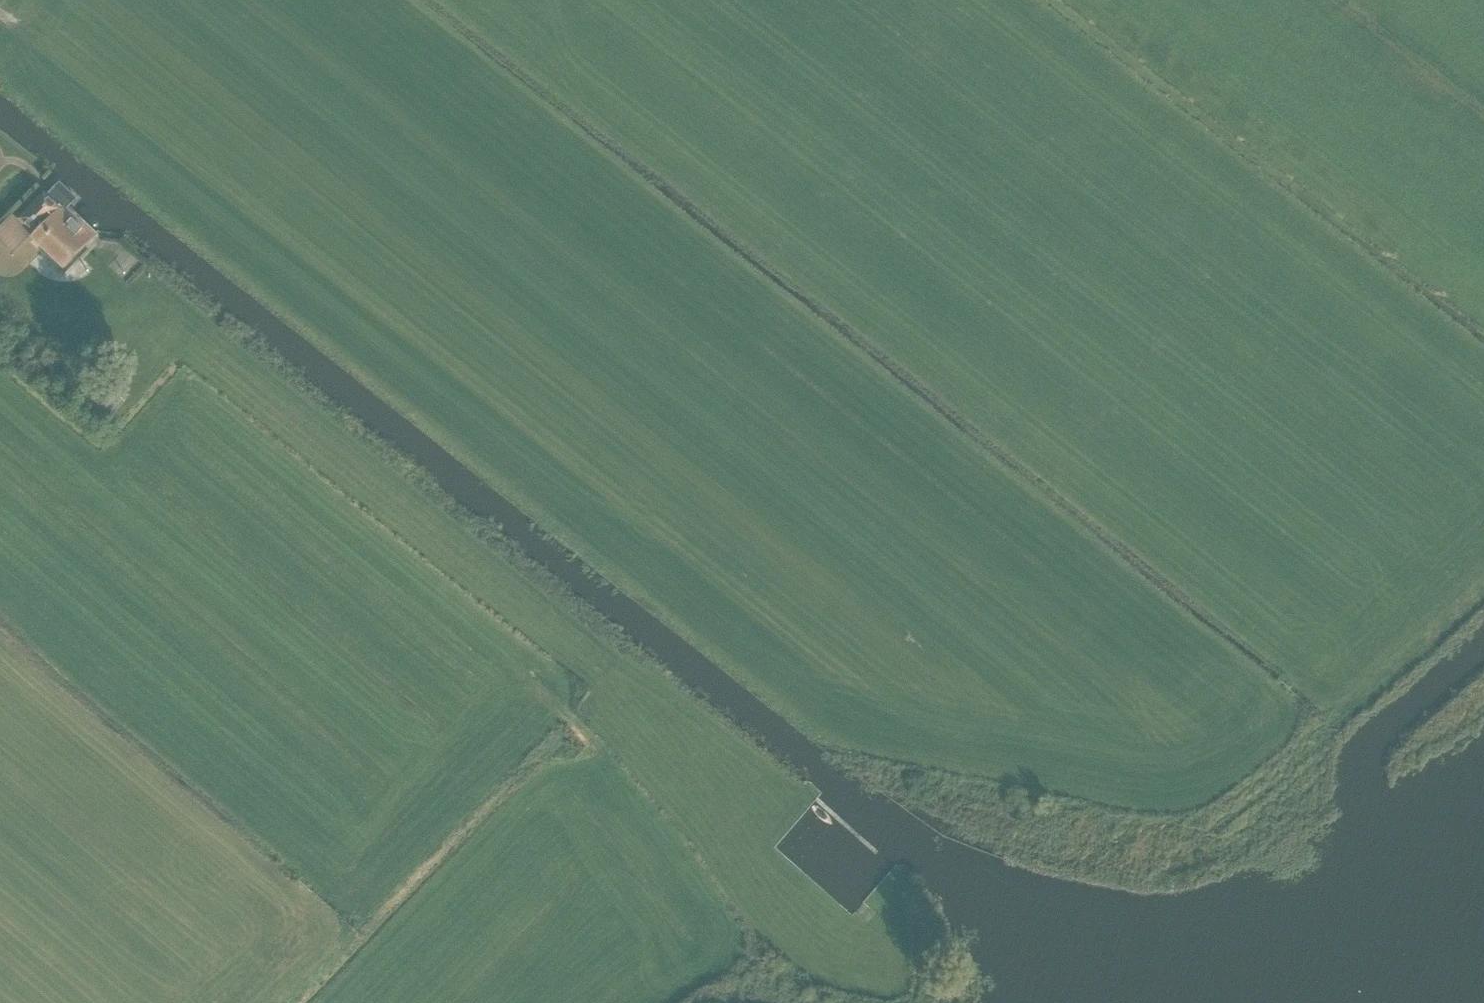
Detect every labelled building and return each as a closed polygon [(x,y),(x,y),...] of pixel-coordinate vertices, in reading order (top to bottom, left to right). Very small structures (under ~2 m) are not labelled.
[(13,19),(17,9),(0,1),(0,13),(13,19)] [(64,213),(77,200),(60,183),(47,196),(44,193),(19,219),(35,235),(34,236),(60,261),(86,235),(64,213)]
